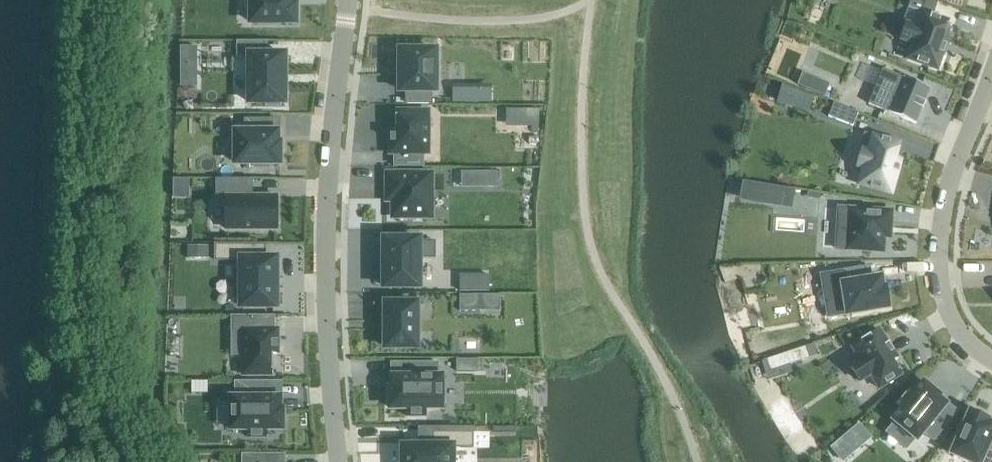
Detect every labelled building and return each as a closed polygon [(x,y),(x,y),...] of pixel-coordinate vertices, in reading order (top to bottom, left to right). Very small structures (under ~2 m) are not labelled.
[(251,23),(295,23),(295,6),(292,6),(292,1),(292,0),(251,0),(251,23)] [(901,40),(912,44),(906,59),(937,70),(944,52),(938,50),(942,36),(948,21),(933,16),(938,2),(933,0),(910,0),(908,7),(923,13),(918,28),(906,24),(901,40)] [(237,42),(237,57),(249,56),(249,103),(266,103),(266,107),(280,107),(280,103),(284,103),(284,55),(266,55),(266,42),(237,42)] [(180,47),(180,87),(190,87),(197,87),(197,47),(191,47),(180,47)] [(398,51),(398,91),(404,91),(404,104),(429,104),(429,91),(433,91),(433,51),(398,51)] [(883,69),(868,104),(884,111),(883,114),(884,114),(885,111),(893,115),(902,118),(915,124),(922,108),(923,109),(925,103),(924,102),(930,89),(883,69)] [(816,83),(813,91),(824,95),(829,84),(821,81),(816,83)] [(833,103),(828,117),(852,126),(858,113),(833,103)] [(390,130),(390,154),(393,154),(393,166),(423,166),(423,154),(428,154),(428,111),(396,111),(396,130),(390,130)] [(237,132),(237,164),(255,164),(255,168),(270,168),(270,164),(280,164),(280,144),(278,144),(278,132),(271,132),(271,120),(246,120),(246,132),(237,132)] [(892,159),(897,143),(872,136),(867,152),(861,150),(856,166),(862,168),(858,184),(889,193),(898,161),(892,159)] [(496,172),(485,172),(485,187),(496,187),(496,172)] [(386,174),(386,201),(392,201),(392,218),(431,218),(432,174),(386,174)] [(216,179),(216,198),(226,198),(226,229),(276,229),(276,196),(241,196),(241,179),(216,179)] [(768,185),(764,204),(782,207),(785,188),(768,185)] [(836,208),(833,248),(845,249),(880,251),(881,236),(882,236),(887,237),(889,211),(848,209),(836,208)] [(384,239),(384,287),(419,287),(419,239),(384,239)] [(214,244),(214,260),(240,260),(240,307),(275,307),(275,259),(264,259),(264,244),(214,244)] [(187,246),(187,258),(208,258),(208,246),(187,246)] [(846,283),(841,284),(846,314),(887,308),(884,288),(882,288),(880,278),(871,279),(869,266),(844,270),(846,283)] [(480,294),(460,294),(460,311),(480,311),(480,294)] [(385,304),(385,348),(416,348),(416,304),(385,304)] [(232,316),(232,332),(243,332),(243,356),(243,375),(271,375),(271,354),(277,354),(277,330),(274,330),(274,316),(232,316)] [(861,361),(851,368),(860,382),(870,375),(879,389),(901,375),(892,361),(896,358),(897,358),(896,356),(895,354),(889,346),(879,330),(852,347),(861,361)] [(805,347),(786,353),(790,364),(809,357),(805,347)] [(456,359),(456,371),(479,372),(479,359),(456,359)] [(390,389),(390,408),(407,408),(407,416),(425,416),(425,408),(442,408),(442,376),(438,376),(438,363),(405,363),(405,376),(393,376),(393,389),(390,389)] [(230,398),(230,430),(247,430),(247,437),(265,437),(265,430),(282,430),(282,410),(280,410),(280,398),(267,398),(267,382),(234,382),(234,398),(230,398)] [(938,398),(939,396),(924,383),(914,395),(909,390),(897,404),(903,409),(900,413),(894,420),(894,421),(916,439),(917,439),(923,432),(933,440),(949,421),(939,412),(945,404),(938,398)] [(952,454),(969,461),(991,461),(991,424),(987,422),(988,420),(970,412),(952,454)] [(402,461),(452,461),(452,448),(473,448),(473,431),(431,431),(431,446),(419,446),(402,446),(402,461)]
